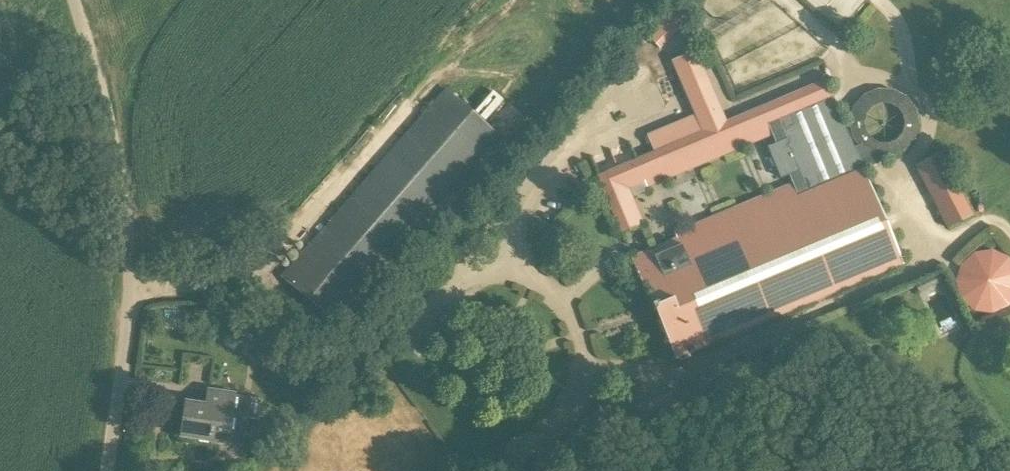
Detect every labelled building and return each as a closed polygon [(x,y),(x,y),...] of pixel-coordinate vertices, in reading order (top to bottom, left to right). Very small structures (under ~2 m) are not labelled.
[(659,44),(688,17),(672,0),(670,0),(642,26),(659,44)] [(633,254),(631,255),(654,312),(656,311),(676,359),(901,265),(862,171),(879,164),(889,156),(890,159),(904,153),(915,141),(919,126),(916,111),(907,98),(894,91),(878,89),(863,96),(853,109),(849,123),(852,138),(858,146),(855,148),(826,80),(726,122),(696,51),(672,61),(695,116),(701,131),(674,144),(654,152),(597,176),(621,236),(644,227),(629,189),(781,125),(809,193),(637,264),(633,254)] [(498,136),(446,91),(282,277),(334,322),(498,136)] [(654,152),(674,144),(667,128),(648,136),(654,152)] [(916,166),(948,229),(973,216),(941,154),(916,166)] [(960,265),(955,283),(960,301),(974,313),(993,315),(1009,307),(1009,259),(1009,258),(992,250),(974,253),(960,265)] [(242,344),(256,356),(264,347),(251,335),(242,344)] [(305,377),(302,381),(303,389),(306,392),(311,391),(314,388),(313,380),(310,377),(305,377)] [(181,438),(227,445),(243,447),(250,398),(235,395),(209,391),(206,406),(186,404),(181,438)]
